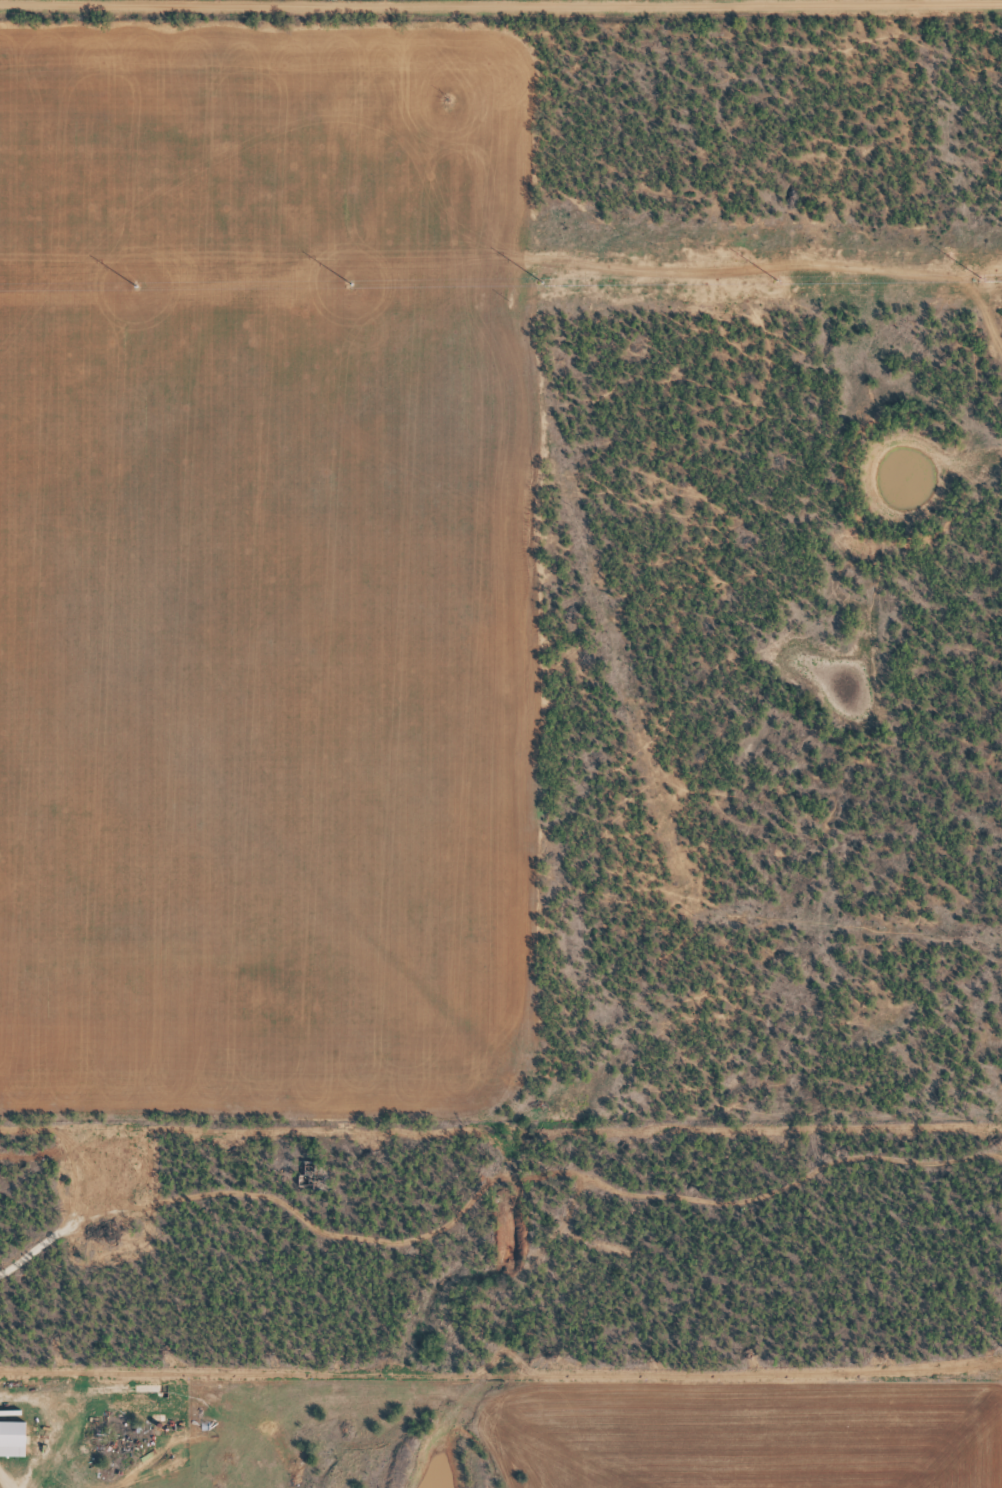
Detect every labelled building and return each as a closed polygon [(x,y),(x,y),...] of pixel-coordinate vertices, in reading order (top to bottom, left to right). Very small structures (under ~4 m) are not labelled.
[(1,1418),(1,1452),(32,1452),(32,1419),(1,1418)]
